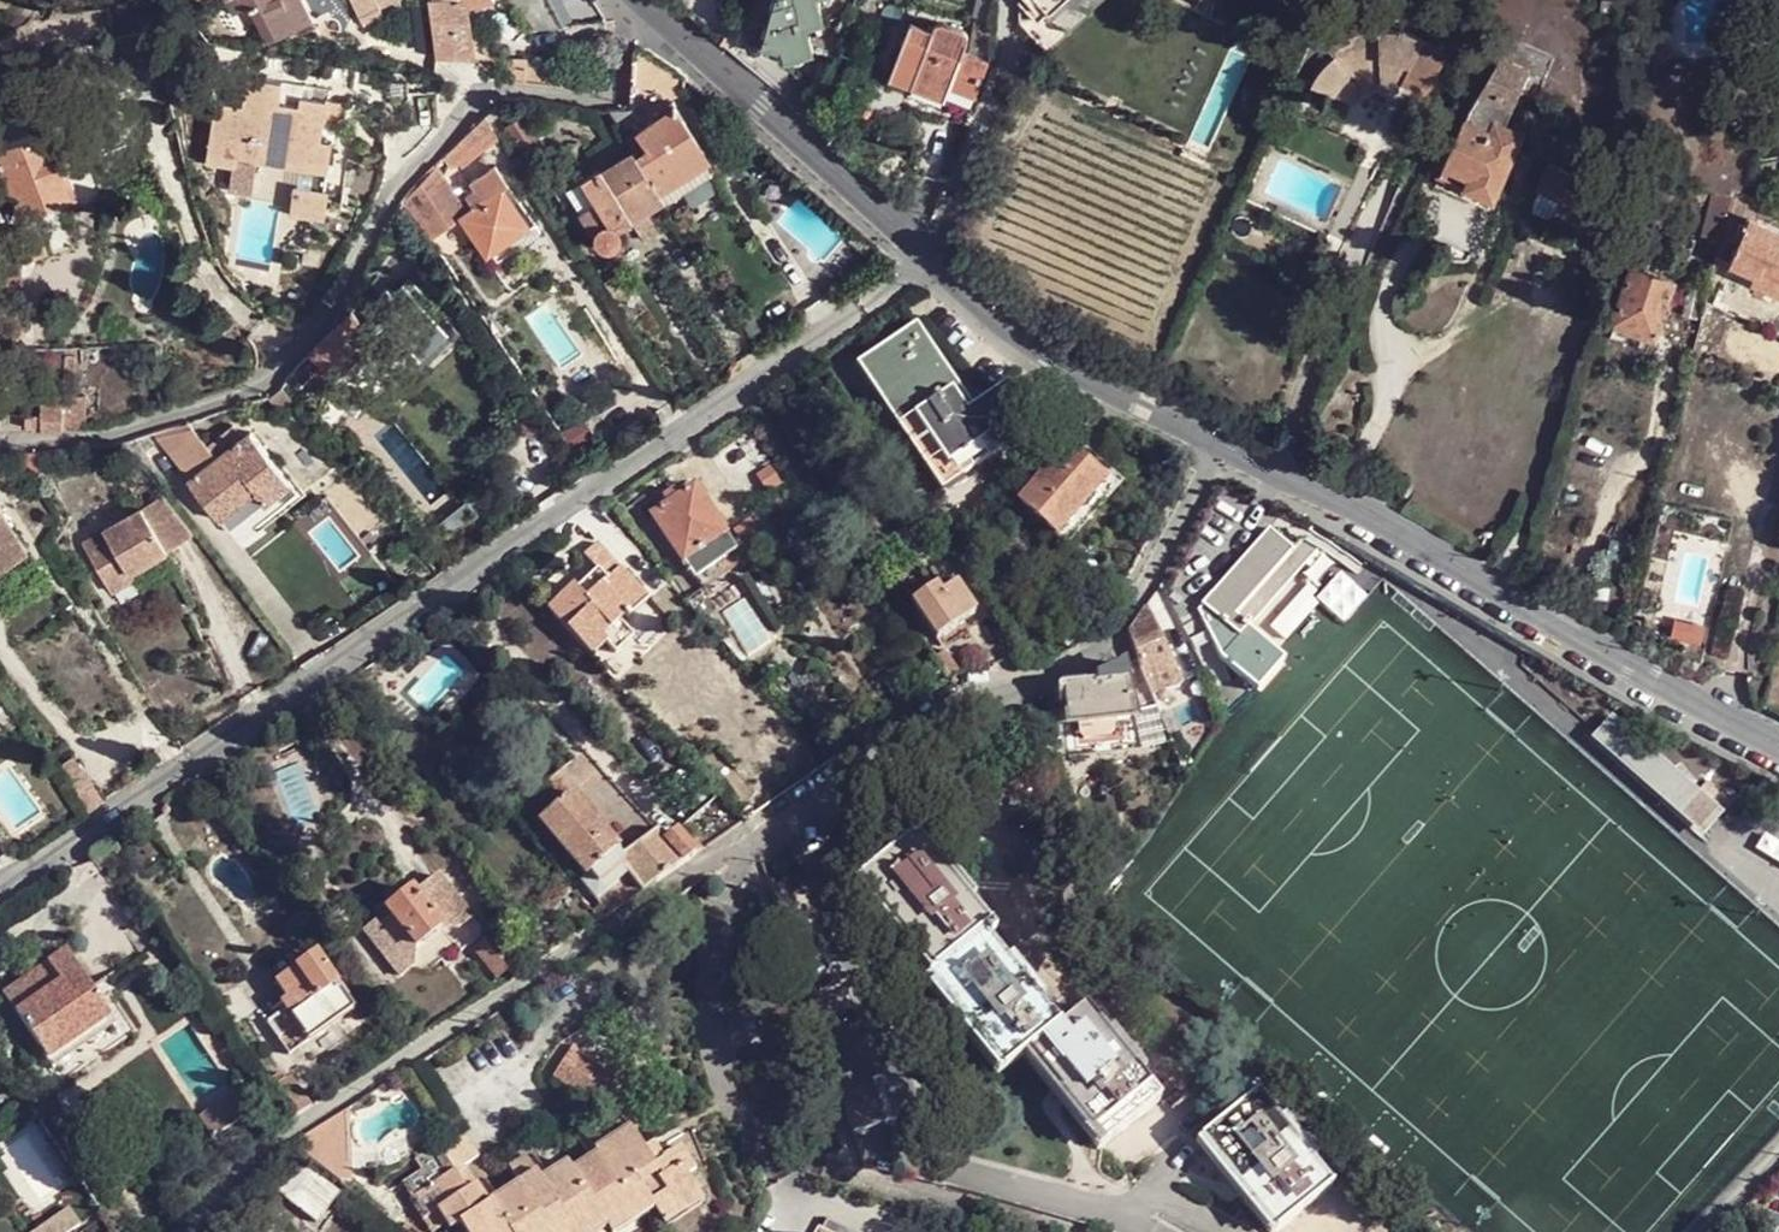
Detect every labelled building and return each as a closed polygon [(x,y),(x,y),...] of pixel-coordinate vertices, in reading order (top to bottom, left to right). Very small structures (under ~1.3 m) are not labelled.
[(254,10),(249,0),(233,0),(231,1),(239,18),(254,10)] [(254,10),(272,46),(316,25),(304,0),(249,0),(254,10)] [(363,21),(402,0),(352,0),(363,21)] [(436,30),(472,30),(469,7),(467,0),(432,0),(436,30)] [(566,29),(550,0),(522,0),(539,32),(566,29)] [(766,43),(785,49),(787,58),(816,52),(809,26),(826,21),(821,0),(778,0),(766,43)] [(995,1),(990,0),(980,0),(976,18),(992,21),(995,1)] [(994,59),(992,21),(976,18),(970,37),(970,38),(965,51),(991,60),(994,59)] [(896,71),(949,91),(952,87),(965,51),(970,38),(970,37),(970,36),(969,34),(968,33),(946,24),(942,24),(940,24),(938,28),(936,30),(913,23),(896,71)] [(472,30),(436,30),(439,60),(477,61),(472,30)] [(1449,52),(1418,38),(1417,37),(1408,33),(1401,32),(1387,31),(1373,31),(1366,33),(1344,39),(1336,43),(1330,47),(1323,35),(1320,34),(1318,34),(1316,34),(1315,37),(1296,78),(1314,86),(1355,104),(1363,94),(1385,85),(1401,89),(1403,84),(1429,96),(1449,52)] [(495,33),(486,33),(489,66),(497,66),(495,33)] [(1507,48),(1504,56),(1515,62),(1518,53),(1507,48)] [(965,51),(952,87),(966,93),(977,96),(991,60),(965,51)] [(1504,56),(1475,101),(1437,185),(1489,209),(1494,200),(1523,134),(1506,126),(1522,91),(1530,74),(1532,71),(1515,62),(1504,56)] [(507,81),(528,83),(529,70),(529,63),(508,62),(507,81)] [(632,112),(611,112),(629,140),(637,153),(664,193),(714,162),(676,104),(679,72),(635,68),(634,90),(632,112)] [(528,83),(549,85),(550,72),(529,70),(528,83)] [(549,85),(601,91),(603,75),(570,71),(570,74),(550,72),(549,85)] [(892,81),(946,101),(949,91),(896,71),(892,81)] [(328,127),(331,103),(304,98),(303,107),(284,103),(287,82),(222,73),(221,79),(213,86),(220,94),(210,163),(240,167),(241,159),(244,139),(260,142),(259,153),(303,160),(302,169),(331,174),(335,142),(326,140),(328,127)] [(1530,74),(1522,91),(1528,93),(1536,77),(1530,74)] [(946,101),(961,107),(966,93),(952,87),(949,91),(946,101)] [(1408,169),(1418,173),(1447,110),(1401,89),(1372,152),(1388,159),(1407,152),(1408,169)] [(346,105),(331,103),(328,127),(342,130),(346,105)] [(511,129),(532,161),(549,150),(528,118),(511,129)] [(25,138),(18,119),(0,126),(0,148),(25,138)] [(27,264),(53,255),(41,227),(39,223),(32,225),(29,217),(60,206),(83,196),(73,170),(66,152),(56,127),(25,138),(0,148),(0,158),(8,178),(0,180),(0,189),(4,200),(2,201),(16,233),(13,234),(27,264)] [(258,162),(259,153),(260,142),(244,139),(241,159),(258,162)] [(76,149),(66,152),(73,170),(83,166),(76,149)] [(258,162),(302,169),(303,160),(259,153),(258,162)] [(570,191),(579,204),(602,240),(602,242),(604,245),(606,247),(608,248),(614,249),(618,248),(621,245),(623,243),(624,240),(624,234),(622,231),(621,230),(637,221),(632,213),(664,193),(637,153),(607,172),(606,170),(570,191)] [(1550,163),(1539,187),(1588,208),(1602,174),(1582,166),(1578,174),(1550,163)] [(414,192),(406,202),(434,243),(467,221),(490,256),(494,254),(512,241),(533,227),(518,206),(524,202),(498,165),(474,182),(480,191),(465,200),(440,166),(414,192)] [(1774,184),(1752,177),(1747,193),(1766,200),(1774,184)] [(558,192),(569,210),(579,204),(570,191),(567,186),(558,192)] [(300,187),(294,228),(311,230),(313,220),(325,221),(329,192),(300,187)] [(1733,197),(1723,241),(1719,256),(1733,262),(1757,273),(1754,280),(1778,290),(1778,228),(1762,220),(1766,200),(1747,193),(1735,189),(1733,197)] [(1733,197),(1717,192),(1706,236),(1723,241),(1733,197)] [(637,221),(668,201),(664,193),(632,213),(637,221)] [(65,218),(60,206),(29,217),(32,225),(39,223),(41,227),(65,218)] [(1621,247),(1603,239),(1595,258),(1604,262),(1607,255),(1617,258),(1621,247)] [(518,251),(512,241),(494,254),(500,263),(518,251)] [(1618,320),(1654,334),(1673,281),(1634,266),(1614,319),(1618,320)] [(1649,350),(1654,334),(1618,320),(1613,335),(1649,350)] [(917,326),(865,362),(935,466),(928,470),(943,493),(988,462),(964,423),(970,419),(925,352),(932,348),(917,326)] [(974,410),(932,348),(925,352),(970,419),(976,414),(974,410)] [(69,360),(66,397),(74,398),(77,361),(69,360)] [(935,466),(865,362),(859,366),(928,470),(935,466)] [(976,414),(993,438),(1026,416),(1007,388),(974,410),(976,414)] [(42,434),(65,431),(66,397),(43,397),(42,419),(26,419),(26,430),(34,431),(34,435),(42,434)] [(302,407),(311,418),(323,408),(313,397),(302,407)] [(976,414),(970,419),(964,423),(988,462),(1002,452),(993,438),(976,414)] [(313,419),(323,432),(329,427),(319,415),(313,419)] [(212,450),(221,461),(248,441),(239,429),(212,450)] [(162,441),(194,483),(221,461),(212,450),(196,430),(162,441)] [(221,461),(194,483),(192,485),(221,522),(259,492),(267,503),(292,484),(279,467),(255,435),(248,441),(221,461)] [(149,436),(140,441),(150,453),(158,448),(149,436)] [(1087,464),(1092,458),(1073,441),(1019,504),(1067,545),(1116,489),(1087,464)] [(40,466),(40,454),(24,455),(24,467),(40,466)] [(1121,483),(1092,458),(1087,464),(1116,489),(1121,483)] [(302,497),(292,484),(267,503),(230,532),(241,545),(302,497)] [(690,601),(743,564),(737,555),(738,554),(694,491),(681,499),(677,493),(664,501),(669,507),(651,519),(652,522),(648,524),(636,506),(629,511),(664,562),(670,557),(681,574),(675,578),(690,601)] [(166,495),(88,556),(123,602),(144,585),(139,579),(197,534),(166,495)] [(298,519),(337,571),(366,550),(328,497),(298,519)] [(0,507),(0,573),(31,553),(0,507)] [(1293,544),(1272,528),(1202,606),(1197,611),(1221,658),(1258,690),(1284,660),(1249,628),(1318,549),(1300,537),(1293,544)] [(572,589),(547,612),(591,659),(606,646),(616,655),(634,639),(620,623),(625,618),(628,621),(651,601),(600,545),(585,558),(597,571),(575,592),(572,589)] [(1308,582),(1269,627),(1285,640),(1319,601),(1345,623),(1369,595),(1340,570),(1321,593),(1308,582)] [(941,597),(935,589),(913,605),(937,641),(975,616),(956,587),(941,597)] [(1127,634),(1138,661),(1148,685),(1177,674),(1146,608),(1127,634)] [(945,653),(933,660),(948,683),(960,675),(945,653)] [(1061,692),(1062,704),(1065,703),(1070,760),(1144,753),(1135,716),(1122,667),(1095,680),(1096,687),(1065,690),(1065,692),(1061,692)] [(1702,838),(1723,814),(1698,792),(1611,717),(1590,740),(1702,838)] [(1698,792),(1723,814),(1738,797),(1707,781),(1698,792)] [(625,866),(622,861),(617,854),(620,852),(572,795),(538,824),(587,881),(590,878),(598,887),(622,868),(625,866)] [(694,857),(674,835),(662,844),(656,837),(622,861),(625,866),(622,868),(629,877),(642,894),(694,857)] [(1088,1131),(1102,1148),(1158,1103),(1132,1069),(1136,1066),(1124,1051),(1120,1054),(1084,1008),(1056,1029),(1039,1006),(1031,997),(1036,993),(1023,977),(1018,981),(1006,964),(982,936),(989,930),(971,908),(964,898),(969,895),(956,879),(951,883),(938,865),(915,837),(859,882),(872,900),(875,897),(923,956),(920,958),(933,975),(928,979),(926,981),(939,997),(942,995),(990,1055),(986,1058),(1001,1075),(1022,1057),(1028,1053),(1042,1071),(1045,1069),(1091,1129),(1088,1131)] [(598,887),(605,895),(629,877),(622,868),(598,887)] [(605,895),(617,911),(642,894),(629,877),(605,895)] [(854,885),(928,979),(933,975),(920,958),(923,956),(875,897),(872,900),(859,882),(854,885)] [(442,931),(410,890),(386,910),(391,916),(400,929),(417,951),(442,931)] [(394,934),(400,929),(391,916),(384,921),(394,934)] [(515,966),(494,939),(476,953),(497,980),(515,966)] [(50,966),(3,997),(47,1062),(110,1019),(86,983),(66,955),(50,966)] [(355,1011),(316,956),(276,984),(287,999),(296,1012),(289,1017),(307,1044),(355,1011)] [(996,1078),(1001,1075),(986,1058),(990,1055),(942,995),(939,997),(926,981),(922,984),(996,1078)] [(286,1013),(289,1017),(296,1012),(287,999),(280,1005),(286,1013)] [(290,1055),(307,1044),(289,1017),(286,1013),(269,1024),(290,1055)] [(110,1019),(47,1062),(52,1068),(114,1025),(110,1019)] [(820,1038),(854,1134),(886,1122),(871,1081),(883,1077),(872,1043),(862,1025),(820,1038)] [(553,1077),(627,1126),(641,1104),(621,1091),(627,1081),(573,1047),(553,1077)] [(1097,1152),(1102,1148),(1088,1131),(1091,1129),(1045,1069),(1042,1071),(1028,1053),(1022,1057),(1097,1152)] [(265,1083),(269,1090),(289,1120),(310,1107),(290,1077),(286,1080),(281,1073),(265,1083)] [(225,1102),(234,1113),(249,1103),(241,1091),(225,1102)] [(1276,1231),(1277,1231),(1331,1188),(1313,1164),(1306,1156),(1310,1153),(1298,1138),(1294,1141),(1279,1121),(1257,1094),(1201,1140),(1215,1156),(1218,1154),(1265,1213),(1262,1215),(1276,1231)] [(225,1102),(199,1119),(213,1141),(240,1124),(234,1113),(225,1102)] [(291,1146),(321,1170),(345,1188),(341,1114),(291,1146)] [(463,1231),(578,1231),(601,1217),(606,1226),(647,1200),(654,1211),(659,1219),(697,1194),(687,1178),(680,1167),(688,1162),(678,1147),(663,1158),(664,1159),(654,1167),(643,1150),(637,1154),(624,1133),(613,1140),(602,1123),(584,1134),(596,1153),(603,1165),(590,1174),(586,1168),(574,1176),(570,1169),(555,1179),(559,1185),(549,1191),(540,1178),(526,1156),(509,1167),(519,1182),(522,1187),(507,1198),(511,1205),(498,1212),(491,1201),(488,1203),(477,1185),(467,1191),(458,1177),(454,1172),(478,1156),(463,1132),(414,1162),(420,1171),(430,1187),(410,1200),(423,1220),(437,1212),(446,1226),(449,1231),(459,1225),(463,1231)] [(630,1129),(624,1133),(637,1154),(643,1150),(630,1129)] [(1262,1215),(1265,1213),(1218,1154),(1215,1156),(1201,1140),(1196,1144),(1266,1231),(1276,1231),(1262,1215)] [(653,1143),(643,1150),(654,1167),(664,1159),(663,1158),(653,1143)] [(582,1162),(586,1168),(590,1174),(603,1165),(596,1153),(582,1162)] [(291,1156),(268,1185),(292,1206),(316,1177),(291,1156)] [(551,1172),(555,1179),(570,1169),(566,1162),(551,1172)] [(582,1162),(570,1169),(574,1176),(586,1168),(582,1162)] [(695,1173),(688,1162),(680,1167),(687,1178),(695,1173)] [(468,1170),(458,1177),(467,1191),(477,1185),(468,1170)] [(400,1184),(410,1200),(430,1187),(420,1171),(400,1184)] [(551,1172),(540,1178),(549,1191),(559,1185),(555,1179),(551,1172)] [(316,1177),(292,1206),(316,1225),(340,1196),(316,1177)] [(504,1193),(507,1198),(522,1187),(519,1182),(504,1193)] [(56,1199),(60,1205),(73,1197),(68,1190),(56,1199)] [(504,1193),(491,1201),(498,1212),(511,1205),(507,1198),(504,1193)] [(704,1204),(697,1194),(659,1219),(665,1228),(704,1204)] [(654,1211),(647,1200),(606,1226),(608,1228),(611,1231),(621,1231),(654,1211)] [(446,1226),(437,1212),(423,1220),(431,1231),(437,1231),(446,1226)] [(606,1226),(601,1217),(578,1231),(602,1231),(608,1228),(606,1226)] [(827,1219),(820,1231),(851,1231),(827,1219)]
